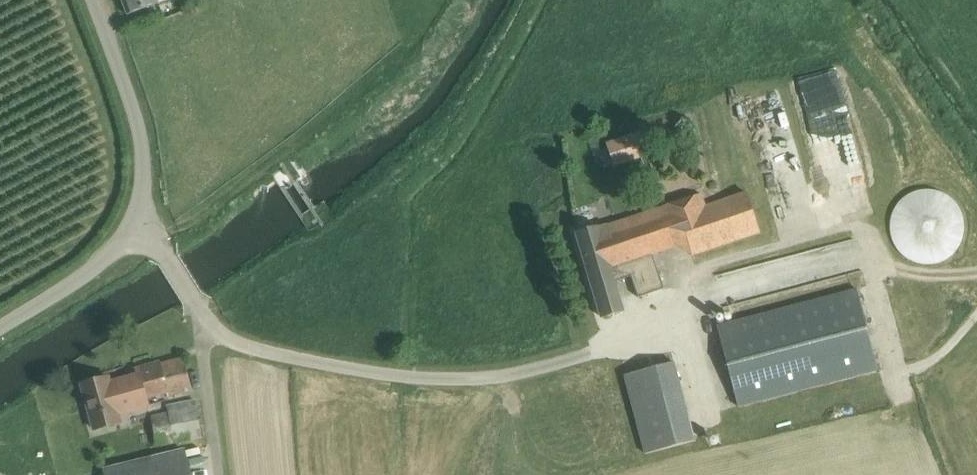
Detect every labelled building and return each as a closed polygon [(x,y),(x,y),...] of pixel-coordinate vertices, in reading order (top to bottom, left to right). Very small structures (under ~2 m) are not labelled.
[(129,14),(148,7),(160,2),(159,0),(124,0),(129,14)] [(636,130),(604,139),(610,164),(643,155),(636,130)] [(899,202),(895,209),(892,218),(891,228),(892,235),(895,245),(902,254),(911,260),(918,262),(929,264),(937,263),(946,260),(953,255),(958,248),(962,240),(964,233),(964,225),(963,216),(961,209),(956,202),(949,196),(941,191),(932,189),(923,189),(914,191),(906,196),(899,202)] [(693,255),(761,232),(748,192),(707,206),(703,193),(610,224),(599,227),(578,232),(603,317),(624,311),(616,282),(633,276),(640,297),(665,288),(653,254),(679,245),(688,241),(693,255)] [(718,325),(740,406),(879,370),(858,289),(718,325)] [(83,384),(95,429),(121,422),(119,414),(149,405),(147,398),(168,392),(169,396),(193,390),(185,357),(162,363),(161,360),(136,367),(138,377),(111,385),(109,377),(83,384)] [(626,374),(647,453),(696,441),(675,362),(626,374)] [(170,413),(152,416),(157,445),(203,436),(197,400),(168,406),(170,413)] [(107,474),(191,474),(185,450),(106,469),(107,474)]
